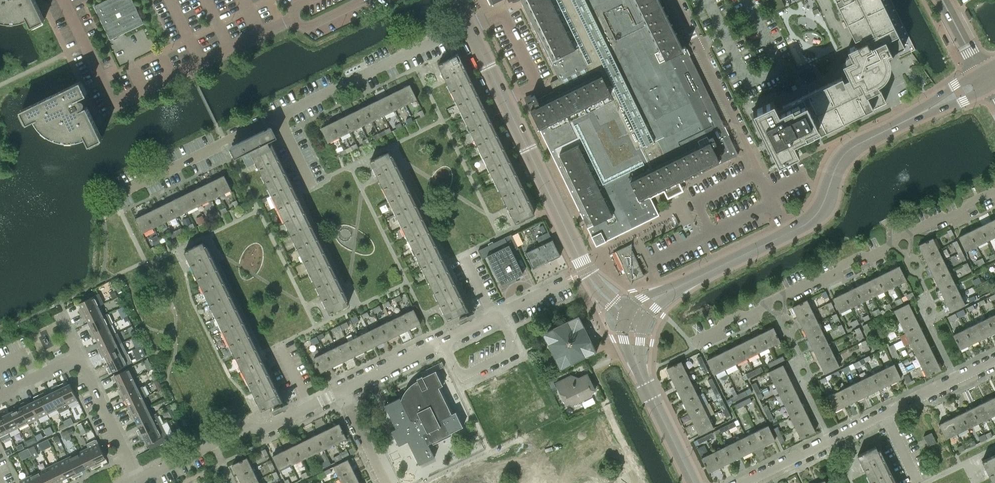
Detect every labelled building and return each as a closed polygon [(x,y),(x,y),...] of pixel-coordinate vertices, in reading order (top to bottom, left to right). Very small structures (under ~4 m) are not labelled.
[(1,21),(3,22),(6,22),(8,22),(11,22),(13,22),(16,22),(18,22),(20,22),(23,21),(25,20),(26,20),(28,19),(32,26),(33,25),(34,27),(44,21),(43,20),(45,20),(35,0),(0,0),(0,21),(1,21)] [(94,6),(110,39),(120,34),(120,33),(123,32),(123,33),(143,23),(132,0),(107,0),(94,6)] [(533,26),(537,35),(542,43),(550,61),(554,70),(559,78),(559,79),(560,79),(568,75),(569,74),(576,71),(577,70),(585,66),(586,66),(586,64),(582,57),(581,56),(578,48),(577,47),(569,31),(569,30),(569,29),(567,26),(566,25),(565,22),(565,21),(564,21),(561,13),(560,13),(560,12),(556,4),(556,3),(554,0),(521,0),(533,26)] [(556,3),(557,4),(556,4),(560,12),(561,12),(561,13),(564,21),(565,20),(565,21),(566,22),(565,22),(566,25),(567,26),(569,29),(569,30),(570,30),(569,31),(577,47),(578,47),(578,48),(581,56),(582,55),(582,56),(583,57),(582,57),(586,64),(587,65),(586,66),(587,66),(586,67),(585,66),(577,70),(578,71),(577,71),(576,71),(569,74),(569,75),(568,76),(568,75),(560,79),(559,80),(559,79),(559,78),(550,82),(554,91),(555,90),(562,87),(563,87),(562,86),(563,85),(563,86),(571,82),(571,81),(572,81),(572,82),(580,78),(580,77),(581,77),(589,74),(588,73),(590,73),(597,69),(598,68),(599,69),(606,71),(608,75),(609,75),(609,76),(612,84),(613,84),(614,85),(613,85),(617,93),(618,93),(585,109),(575,114),(568,117),(569,117),(568,118),(572,125),(573,126),(572,127),(576,134),(577,134),(577,135),(576,136),(580,143),(581,143),(582,144),(581,144),(584,152),(585,152),(586,153),(585,153),(589,161),(589,160),(590,161),(589,162),(593,170),(594,169),(594,170),(593,171),(597,178),(598,178),(599,179),(598,179),(601,186),(602,186),(609,183),(609,182),(610,182),(610,183),(618,179),(618,178),(619,178),(620,178),(627,175),(626,174),(628,173),(628,174),(636,171),(635,170),(636,169),(637,170),(644,166),(644,165),(645,165),(653,162),(653,161),(654,161),(655,161),(657,160),(661,158),(661,157),(662,157),(663,156),(663,157),(671,153),(670,153),(671,152),(672,153),(679,149),(679,148),(680,148),(681,149),(688,145),(688,144),(689,143),(689,144),(697,141),(707,136),(708,138),(712,136),(715,142),(716,144),(712,146),(712,147),(713,147),(720,160),(721,163),(738,155),(728,135),(729,135),(728,133),(727,133),(725,129),(726,128),(725,126),(724,127),(708,93),(689,55),(690,55),(689,53),(688,53),(687,49),(684,51),(676,54),(669,58),(666,60),(661,50),(657,42),(653,33),(646,36),(638,18),(629,0),(554,0),(556,3)] [(638,18),(646,36),(653,33),(657,42),(661,50),(666,60),(669,58),(676,54),(684,51),(687,49),(678,31),(674,22),(665,5),(663,0),(629,0),(638,18)] [(763,132),(768,142),(772,141),(776,150),(773,151),(778,163),(799,153),(797,150),(795,145),(873,107),(872,107),(878,104),(878,105),(879,104),(879,103),(884,101),(885,101),(886,101),(885,101),(885,99),(878,84),(879,84),(880,83),(882,82),(883,81),(884,80),(885,78),(886,77),(887,75),(888,74),(889,72),(889,70),(889,69),(890,67),(890,65),(890,64),(890,62),(889,60),(889,59),(888,57),(888,55),(903,48),(902,48),(904,47),(904,46),(903,46),(900,41),(901,41),(900,40),(897,35),(898,34),(882,0),(835,0),(855,39),(858,37),(861,43),(847,49),(852,59),(842,64),(849,78),(844,80),(842,76),(777,108),(774,101),(753,111),(759,122),(762,121),(766,129),(763,131),(763,132)] [(774,11),(785,6),(782,0),(769,0),(774,11)] [(438,64),(503,196),(508,207),(516,223),(534,214),(457,55),(438,64)] [(590,161),(589,160),(589,161),(585,153),(586,153),(585,152),(584,152),(581,144),(582,144),(581,143),(580,143),(576,136),(577,135),(577,134),(576,134),(572,127),(573,126),(572,125),(568,118),(569,117),(568,117),(575,114),(585,109),(618,93),(617,93),(613,85),(614,85),(613,84),(612,84),(609,76),(609,75),(608,75),(606,71),(599,69),(598,68),(597,69),(590,73),(588,73),(589,74),(581,77),(580,77),(580,78),(572,82),(572,81),(571,81),(571,82),(563,86),(563,85),(562,86),(563,87),(562,87),(555,90),(554,91),(546,95),(537,99),(535,95),(533,96),(531,97),(530,96),(525,98),(533,115),(539,129),(549,148),(557,166),(562,174),(566,183),(575,201),(583,218),(584,221),(587,227),(596,245),(614,237),(615,236),(632,228),(641,223),(620,178),(619,178),(618,178),(618,179),(610,183),(610,182),(609,182),(609,183),(602,186),(601,186),(598,179),(599,179),(598,178),(597,178),(593,171),(594,170),(594,169),(593,170),(589,162),(590,161)] [(84,108),(83,106),(84,106),(84,105),(85,104),(85,103),(85,102),(84,101),(84,100),(83,100),(82,99),(81,99),(80,100),(79,98),(87,94),(86,93),(87,92),(82,82),(81,83),(80,81),(21,110),(21,111),(20,112),(25,123),(26,122),(27,123),(34,120),(35,122),(37,124),(38,126),(39,127),(41,129),(43,131),(44,132),(46,134),(48,135),(50,136),(52,137),(54,138),(57,139),(59,140),(62,140),(64,141),(67,141),(69,141),(72,141),(74,141),(77,141),(79,140),(81,139),(84,139),(86,138),(89,145),(91,144),(90,142),(100,137),(101,139),(102,139),(87,106),(84,108)] [(410,84),(398,90),(406,105),(417,99),(410,84)] [(406,105),(398,90),(387,95),(395,110),(406,105)] [(387,95),(376,101),(384,115),(395,110),(387,95)] [(384,115),(376,101),(365,106),(372,121),(384,115)] [(365,106),(354,112),(361,126),(372,121),(365,106)] [(361,126),(354,112),(343,117),(350,131),(361,126)] [(343,117),(332,122),(339,137),(350,131),(343,117)] [(339,137),(332,122),(321,128),(328,142),(339,137)] [(256,162),(291,234),(330,313),(348,304),(271,146),(268,141),(275,138),(270,127),(233,145),(233,146),(230,147),(235,157),(238,156),(241,155),(247,168),(254,164),(253,164),(256,162)] [(675,185),(675,186),(677,185),(683,181),(688,179),(693,176),(700,173),(703,172),(721,163),(720,160),(713,147),(712,147),(712,146),(716,144),(715,142),(712,136),(708,138),(707,136),(697,141),(689,144),(689,143),(688,144),(688,145),(681,149),(680,148),(679,148),(679,149),(672,153),(671,152),(670,153),(671,153),(663,157),(663,156),(662,157),(661,157),(661,158),(657,160),(655,161),(654,161),(653,161),(653,162),(645,165),(644,165),(644,166),(637,170),(636,169),(635,170),(636,171),(628,174),(628,173),(626,174),(627,175),(620,178),(641,223),(647,221),(659,215),(650,198),(667,189),(667,190),(668,189),(670,188),(675,185)] [(370,161),(383,187),(448,319),(458,315),(461,322),(470,318),(388,152),(370,161)] [(213,181),(220,195),(231,190),(224,175),(213,181)] [(209,201),(220,195),(213,181),(202,186),(209,201)] [(202,186),(191,191),(198,206),(209,201),(202,186)] [(187,211),(198,206),(191,191),(180,197),(187,211)] [(180,197),(169,202),(176,217),(187,211),(180,197)] [(165,222),(176,217),(169,202),(158,207),(165,222)] [(158,207),(147,213),(154,227),(165,222),(158,207)] [(142,233),(154,227),(147,213),(135,218),(142,233)] [(202,215),(196,218),(199,224),(205,221),(202,215)] [(994,237),(994,228),(991,221),(980,226),(988,240),(994,237)] [(977,246),(988,240),(980,226),(969,231),(977,246)] [(181,228),(170,233),(172,238),(184,232),(181,228)] [(965,251),(977,246),(969,231),(958,237),(965,251)] [(548,232),(537,238),(540,245),(525,253),(528,258),(527,259),(528,261),(529,260),(533,269),(534,268),(533,266),(547,259),(548,262),(560,256),(552,240),(548,232)] [(519,249),(511,234),(478,250),(482,259),(488,256),(501,284),(502,284),(503,287),(509,284),(510,280),(523,274),(512,252),(519,249)] [(918,245),(923,257),(938,249),(933,238),(918,245)] [(185,251),(236,357),(262,410),(272,405),(275,413),(284,409),(280,401),(203,242),(185,251)] [(630,282),(631,282),(632,282),(631,250),(632,250),(632,243),(631,243),(631,244),(615,252),(630,282)] [(923,257),(929,268),(943,260),(938,249),(923,257)] [(632,250),(631,250),(632,282),(631,282),(631,284),(632,284),(632,281),(644,275),(632,250)] [(949,272),(943,260),(929,268),(934,279),(949,272)] [(888,271),(895,286),(906,280),(899,266),(888,271)] [(877,277),(884,291),(895,286),(888,271),(877,277)] [(954,283),(949,272),(934,279),(940,290),(954,283)] [(866,282),(873,297),(884,291),(877,277),(866,282)] [(979,277),(972,280),(974,285),(981,282),(979,277)] [(855,287),(862,302),(873,297),(866,282),(855,287)] [(960,294),(954,283),(940,290),(945,301),(960,294)] [(844,293),(851,307),(862,302),(855,287),(844,293)] [(99,293),(79,303),(82,308),(83,310),(79,311),(81,314),(100,305),(104,304),(99,293)] [(851,307),(844,293),(832,298),(840,313),(851,307)] [(965,305),(960,294),(945,301),(950,312),(965,305)] [(798,318),(812,311),(807,300),(792,307),(798,318)] [(894,310),(899,322),(914,315),(908,303),(894,310)] [(100,305),(81,314),(83,318),(86,316),(89,323),(105,315),(100,305)] [(127,316),(123,307),(118,309),(122,318),(127,316)] [(402,315),(409,329),(421,324),(413,309),(402,315)] [(812,311),(798,318),(803,329),(818,322),(812,311)] [(105,315),(89,323),(92,329),(89,331),(90,334),(109,325),(113,323),(108,313),(105,315)] [(986,319),(993,333),(994,332),(994,314),(986,319)] [(402,315),(391,320),(398,334),(409,329),(402,315)] [(553,328),(542,333),(547,343),(545,344),(546,345),(548,344),(555,358),(553,359),(553,360),(555,359),(560,369),(571,364),(571,366),(573,366),(572,364),(585,357),(586,359),(587,358),(587,356),(597,351),(592,341),(594,340),(593,339),(591,340),(584,326),(586,325),(586,324),(584,325),(579,315),(569,320),(568,318),(566,319),(567,321),(554,327),(553,325),(552,326),(553,328)] [(899,322),(905,333),(919,326),(914,315),(899,322)] [(993,333),(986,319),(975,324),(982,339),(993,333)] [(398,334),(391,320),(380,325),(387,340),(398,334)] [(809,340),(823,333),(818,322),(803,329),(809,340)] [(975,324),(964,329),(971,344),(982,339),(975,324)] [(95,336),(98,342),(114,335),(109,325),(90,334),(92,337),(95,336)] [(380,325),(369,331),(376,345),(387,340),(380,325)] [(925,337),(919,326),(905,333),(910,344),(925,337)] [(773,327),(762,333),(769,347),(780,342),(773,327)] [(971,344),(964,329),(953,335),(960,349),(971,344)] [(376,345),(369,331),(358,336),(365,351),(376,345)] [(102,349),(98,350),(100,353),(122,343),(118,333),(114,335),(98,342),(101,347),(102,349)] [(758,353),(769,347),(762,333),(751,338),(758,353)] [(814,351),(828,344),(823,333),(809,340),(814,351)] [(358,336),(347,341),(354,356),(365,351),(358,336)] [(316,337),(308,341),(311,346),(318,342),(316,337)] [(910,344),(916,355),(930,348),(925,337),(910,344)] [(747,358),(758,353),(751,338),(740,344),(747,358)] [(354,356),(347,341),(336,347),(343,361),(354,356)] [(122,343),(100,353),(101,357),(105,355),(105,357),(108,362),(117,357),(127,352),(122,343)] [(740,344),(729,349),(736,364),(747,358),(740,344)] [(819,362),(834,355),(828,344),(814,351),(819,362)] [(146,355),(145,352),(142,346),(137,348),(142,358),(146,356),(146,355)] [(336,347),(325,352),(332,367),(343,361),(336,347)] [(916,355),(921,366),(935,359),(930,348),(916,355)] [(725,369),(736,364),(729,349),(718,354),(725,369)] [(111,368),(108,370),(109,373),(113,372),(128,364),(132,362),(129,357),(127,352),(117,357),(108,362),(110,366),(111,368)] [(332,367),(325,352),(314,358),(321,372),(332,367)] [(725,369),(718,354),(707,360),(714,374),(725,369)] [(834,355),(819,362),(825,374),(839,366),(834,355)] [(148,359),(143,361),(148,371),(153,369),(148,359)] [(941,370),(935,359),(921,366),(926,377),(941,370)] [(666,368),(672,380),(687,373),(681,361),(666,368)] [(898,364),(903,375),(907,373),(902,362),(898,364)] [(883,369),(890,384),(901,378),(894,364),(883,369)] [(768,372),(774,383),(788,376),(783,365),(768,372)] [(116,379),(119,385),(135,378),(130,367),(111,376),(113,380),(116,379)] [(890,384),(883,369),(872,375),(879,389),(890,384)] [(385,405),(385,406),(385,405),(394,424),(395,424),(397,428),(394,429),(392,430),(392,431),(399,444),(398,445),(399,445),(408,441),(410,445),(419,463),(419,464),(435,457),(434,456),(427,442),(432,440),(432,441),(433,443),(452,434),(451,432),(463,426),(462,426),(456,412),(452,414),(452,413),(452,414),(439,387),(443,385),(443,384),(442,384),(436,371),(423,377),(422,376),(420,377),(418,378),(417,378),(418,380),(416,381),(410,385),(406,391),(402,397),(401,399),(400,398),(400,397),(400,398),(385,405)] [(677,391),(692,384),(687,373),(672,380),(677,391)] [(571,377),(571,376),(556,383),(566,404),(577,399),(578,402),(586,398),(585,395),(595,390),(587,374),(572,381),(570,377),(571,377)] [(879,389),(872,375),(861,380),(868,395),(879,389)] [(794,387),(788,376),(774,383),(779,394),(794,387)] [(119,393),(120,396),(139,387),(135,378),(119,385),(122,392),(119,393)] [(157,379),(154,381),(158,390),(162,388),(160,385),(159,382),(157,379)] [(552,380),(548,382),(552,390),(556,388),(552,380)] [(868,395),(861,380),(849,386),(857,400),(868,395)] [(61,384),(58,385),(67,404),(77,399),(70,384),(63,387),(61,384)] [(683,402),(697,395),(692,384),(677,391),(683,402)] [(56,390),(50,393),(57,409),(59,412),(69,408),(67,404),(58,385),(55,387),(56,390)] [(139,387),(120,396),(122,400),(125,398),(128,405),(144,397),(148,395),(143,386),(139,387)] [(849,386),(838,391),(846,405),(857,400),(849,386)] [(799,398),(794,387),(779,394),(784,405),(799,398)] [(750,389),(738,394),(740,399),(752,393),(750,389)] [(846,405),(838,391),(827,396),(834,411),(846,405)] [(48,413),(57,409),(50,393),(43,396),(42,393),(39,394),(48,413)] [(30,402),(38,418),(48,413),(39,394),(35,396),(37,399),(30,402)] [(688,413),(703,406),(697,395),(683,402),(688,413)] [(149,407),(144,397),(128,405),(132,411),(128,413),(130,416),(149,407)] [(742,401),(744,405),(752,402),(750,397),(742,401)] [(994,415),(994,400),(994,397),(983,403),(990,417),(994,415)] [(804,409),(799,398),(784,405),(790,416),(804,409)] [(744,405),(742,401),(735,405),(737,409),(744,405)] [(28,423),(38,418),(30,402),(24,406),(22,402),(19,404),(28,423)] [(979,423),(990,417),(983,403),(972,408),(979,423)] [(11,412),(19,428),(28,423),(19,404),(16,405),(18,409),(11,412)] [(694,424),(708,417),(703,406),(688,413),(694,424)] [(153,416),(149,407),(130,416),(131,419),(135,418),(138,424),(153,416)] [(961,413),(968,428),(979,423),(972,408),(961,413)] [(795,427),(810,420),(804,409),(790,416),(795,427)] [(19,428),(11,412),(4,415),(3,412),(0,413),(0,414),(9,432),(19,428)] [(957,433),(968,428),(961,413),(950,419),(957,433)] [(0,414),(0,436),(9,432),(0,414)] [(153,416),(138,424),(140,429),(141,431),(138,432),(139,435),(162,424),(157,415),(153,416)] [(708,417),(694,424),(699,435),(714,428),(708,417)] [(71,418),(64,421),(66,426),(73,423),(71,418)] [(946,439),(957,433),(950,419),(939,424),(946,439)] [(815,431),(810,420),(795,427),(801,438),(815,431)] [(339,423),(328,429),(335,443),(346,438),(339,423)] [(162,424),(139,435),(141,439),(144,437),(145,439),(147,444),(150,449),(169,440),(162,424)] [(757,431),(764,445),(775,440),(768,425),(757,431)] [(50,426),(44,429),(47,435),(53,432),(50,426)] [(328,429),(317,434),(324,449),(335,443),(328,429)] [(764,445),(757,431),(746,436),(753,451),(764,445)] [(981,441),(992,436),(990,432),(979,437),(981,441)] [(936,442),(931,433),(923,436),(928,446),(936,442)] [(313,454),(324,449),(317,434),(306,440),(313,454)] [(753,451),(746,436),(735,442),(742,456),(753,451)] [(86,444),(88,448),(97,466),(100,465),(99,462),(106,458),(97,439),(86,444)] [(302,459),(313,454),(306,440),(295,445),(302,459)] [(742,456),(735,442),(724,447),(731,462),(742,456)] [(291,465),(302,459),(295,445),(284,450),(291,465)] [(871,482),(893,482),(876,446),(857,455),(871,482)] [(731,462),(724,447),(713,452),(720,467),(731,462)] [(97,466),(88,448),(78,452),(86,468),(92,465),(94,468),(97,466)] [(280,470),(291,465),(284,450),(273,456),(280,470)] [(86,468),(78,452),(69,457),(78,476),(81,474),(79,471),(86,468)] [(720,467),(713,452),(701,458),(708,472),(720,467)] [(993,482),(994,482),(994,454),(982,461),(993,482)] [(78,476),(69,457),(59,462),(66,477),(73,474),(75,477),(78,476)] [(232,464),(238,476),(253,469),(247,457),(232,464)] [(333,466),(339,478),(353,470),(348,459),(333,466)] [(59,462),(49,466),(57,482),(61,482),(60,480),(66,477),(59,462)] [(45,482),(57,482),(49,466),(39,471),(45,482)] [(238,476),(241,482),(251,482),(258,480),(253,469),(238,476)] [(339,478),(341,482),(356,482),(359,481),(353,470),(339,478)] [(33,482),(45,482),(39,471),(30,476),(33,482)]
